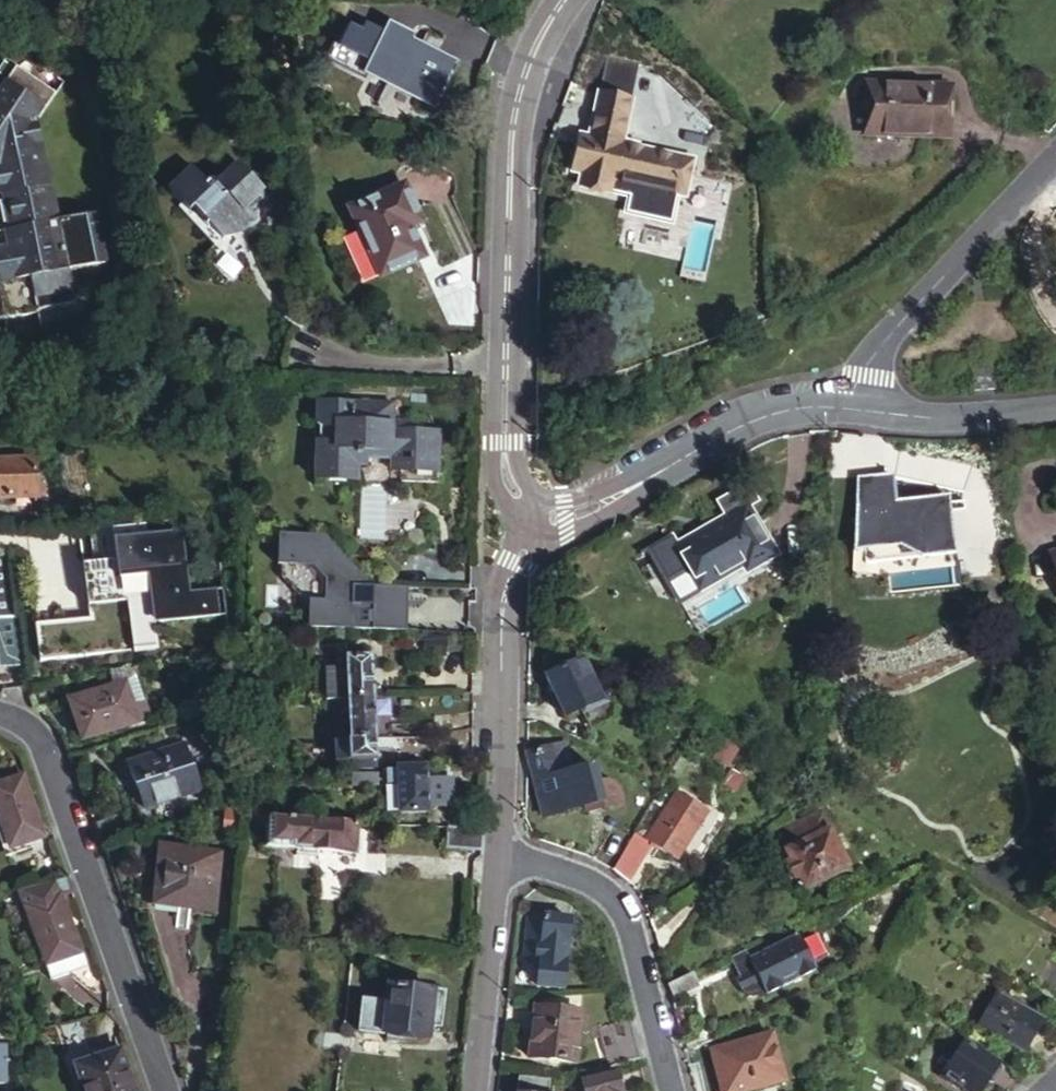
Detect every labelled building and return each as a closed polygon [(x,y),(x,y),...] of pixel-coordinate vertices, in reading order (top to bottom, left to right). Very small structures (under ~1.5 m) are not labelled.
[(392,14),(364,56),(410,86),(407,91),(428,104),(455,62),(409,33),(413,27),(392,14)] [(45,289),(49,309),(73,304),(66,269),(103,261),(94,214),(56,222),(36,116),(41,116),(56,92),(10,62),(0,76),(0,298),(45,289)] [(869,84),(867,135),(950,136),(950,85),(869,84)] [(578,134),(571,174),(581,175),(579,187),(601,190),(602,179),(684,194),(691,155),(621,143),(629,96),(596,91),(589,135),(578,134)] [(189,162),(166,186),(186,207),(191,203),(220,233),(242,228),(257,213),(247,202),(263,185),(236,157),(210,183),(189,162)] [(349,209),(381,276),(422,255),(408,225),(419,220),(401,184),(349,209)] [(49,309),(45,289),(0,298),(0,318),(49,309)] [(312,437),(311,477),(358,478),(358,465),(366,465),(366,458),(387,458),(386,470),(437,471),(438,427),(393,425),(394,400),(333,398),(332,437),(312,437)] [(37,499),(37,495),(44,495),(43,486),(36,487),(36,461),(0,462),(0,500),(37,499)] [(892,479),(857,481),(854,551),(900,549),(918,560),(951,557),(945,500),(892,505),(892,479)] [(747,506),(679,545),(701,585),(750,555),(754,562),(773,550),(747,506)] [(181,533),(113,541),(116,561),(87,564),(94,619),(35,626),(39,661),(133,650),(157,647),(154,623),(220,615),(216,590),(189,593),(186,567),(181,533)] [(307,626),(374,627),(405,627),(405,588),(376,588),(357,573),(322,537),(278,537),(278,566),(312,566),(326,581),(325,604),(309,603),(307,626)] [(28,567),(27,545),(0,547),(0,569),(28,567)] [(8,621),(7,607),(0,608),(0,621),(8,621)] [(9,633),(8,621),(0,621),(0,634),(9,633)] [(325,670),(326,702),(340,700),(349,699),(360,699),(372,698),(372,657),(335,658),(336,669),(325,670)] [(543,677),(561,722),(598,706),(579,663),(543,677)] [(68,700),(82,738),(135,720),(122,682),(68,700)] [(379,705),(378,698),(372,698),(360,699),(349,699),(340,700),(326,702),(325,702),(324,710),(335,711),(335,714),(350,714),(350,722),(342,722),(342,740),(367,739),(374,739),(374,705),(379,705)] [(374,756),(374,739),(367,739),(342,740),(339,740),(336,740),(336,751),(349,751),(349,758),(374,756)] [(126,765),(140,806),(195,788),(182,746),(126,765)] [(531,755),(544,817),(602,806),(593,769),(573,774),(568,747),(531,755)] [(350,773),(350,785),(396,785),(396,812),(426,811),(425,767),(396,766),(396,770),(381,771),(381,775),(350,773)] [(9,848),(41,836),(21,778),(0,786),(0,823),(9,848)] [(652,841),(653,842),(679,858),(708,809),(678,793),(652,841)] [(814,813),(776,831),(782,844),(776,846),(784,860),(779,862),(786,875),(789,873),(794,884),(837,866),(814,813)] [(356,822),(250,817),(248,832),(268,833),(266,848),(296,850),(295,856),(319,858),(320,852),(359,854),(361,822),(356,822)] [(481,828),(447,827),(445,848),(480,851),(481,828)] [(635,831),(619,858),(637,869),(653,842),(652,841),(635,831)] [(159,846),(153,906),(215,912),(220,851),(159,846)] [(21,891),(26,908),(61,896),(70,892),(65,879),(21,891)] [(26,908),(47,966),(81,953),(61,896),(26,908)] [(566,920),(526,914),(520,960),(536,963),(532,987),(558,991),(566,920)] [(801,930),(811,954),(817,952),(818,954),(820,953),(822,952),(825,949),(826,947),(827,945),(827,943),(828,942),(828,940),(828,937),(827,935),(826,932),(825,930),(824,929),(822,927),(819,926),(816,924),(812,924),(810,924),(806,925),(807,927),(801,930)] [(798,925),(749,947),(750,949),(766,982),(814,961),(811,954),(801,930),(798,925)] [(749,947),(745,940),(730,947),(739,967),(748,963),(743,953),(750,949),(749,947)] [(766,982),(750,949),(743,953),(748,963),(739,967),(744,977),(745,979),(747,981),(748,982),(751,984),(754,985),(758,985),(766,982)] [(81,953),(47,966),(52,979),(85,966),(81,953)] [(690,961),(665,971),(667,979),(670,991),(695,982),(696,975),(690,961)] [(363,1002),(360,1032),(389,1036),(388,1041),(405,1043),(406,1036),(429,1039),(430,1025),(439,1026),(441,991),(388,986),(387,1004),(363,1002)] [(997,992),(978,1026),(1023,1052),(1042,1017),(997,992)] [(580,1016),(534,1011),(528,1060),(575,1065),(580,1016)] [(716,1054),(725,1090),(768,1090),(785,1087),(773,1039),(716,1054)] [(937,1084),(949,1090),(953,1090),(954,1090),(955,1090),(961,1090),(962,1089),(966,1090),(981,1090),(985,1086),(989,1088),(996,1073),(969,1058),(970,1055),(956,1048),(937,1084)] [(87,1090),(133,1090),(119,1052),(79,1066),(87,1090)] [(584,1084),(585,1090),(622,1090),(618,1076),(584,1084)] [(517,1090),(549,1090),(549,1084),(518,1080),(517,1090)]
